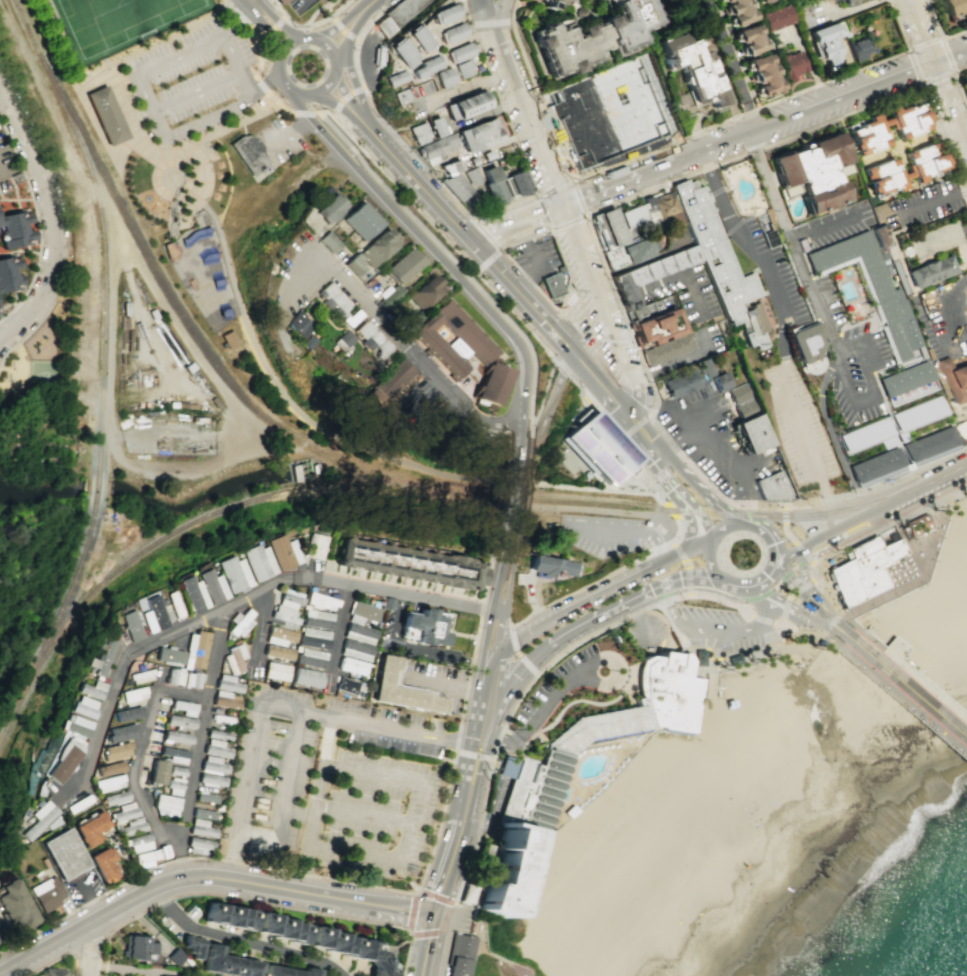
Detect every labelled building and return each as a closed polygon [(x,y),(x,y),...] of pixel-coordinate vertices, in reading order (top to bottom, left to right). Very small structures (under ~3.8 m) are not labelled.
[(432,0),(402,0),(385,14),(386,16),(397,29),(432,0)] [(615,21),(607,25),(605,20),(572,32),(573,37),(569,38),(565,27),(552,32),(549,25),(526,34),(545,82),(563,75),(565,79),(575,75),(574,71),(596,62),(593,54),(605,50),(608,59),(639,46),(634,33),(654,26),(644,0),(602,0),(608,4),(615,21)] [(541,6),(538,13),(547,16),(549,9),(559,5),(558,1),(561,0),(539,0),(541,6)] [(730,29),(719,0),(743,0),(751,21),(730,29)] [(792,3),(802,0),(805,0),(813,24),(801,28),(792,3)] [(936,1),(938,0),(944,0),(955,0),(960,13),(944,20),(936,1)] [(962,18),(955,0),(966,0),(966,16),(962,18)] [(784,4),(791,22),(765,32),(758,14),(784,4)] [(451,5),(456,18),(434,27),(429,14),(451,5)] [(385,40),(397,29),(386,16),(374,26),(385,40)] [(458,24),(463,37),(442,45),(437,32),(458,24)] [(807,33),(831,24),(836,36),(831,38),(832,41),(833,41),(838,54),(835,55),(837,62),(826,66),(823,59),(820,60),(814,43),(811,44),(807,33)] [(753,26),(762,50),(742,58),(733,33),(753,26)] [(415,27),(404,36),(418,53),(429,44),(415,27)] [(653,45),(663,73),(675,69),(689,108),(706,102),(708,109),(722,105),(700,39),(682,46),(678,36),(653,45)] [(845,42),(862,36),(868,52),(863,53),(864,57),(852,62),(845,42)] [(398,40),(387,49),(402,68),(414,59),(398,40)] [(465,43),(470,56),(449,64),(444,51),(465,43)] [(383,48),(384,48),(383,52),(385,53),(384,62),(383,62),(383,65),(374,65),(375,48),(377,48),(378,45),(383,46),(383,48)] [(798,50),(806,70),(792,75),(794,79),(783,83),(773,57),(786,52),(786,54),(798,50)] [(415,63),(435,55),(440,68),(409,79),(406,72),(417,68),(415,63)] [(764,55),(777,91),(757,99),(743,63),(764,55)] [(452,65),(458,79),(472,73),(466,59),(452,65)] [(552,96),(580,169),(672,134),(645,60),(552,96)] [(432,74),(447,68),(453,83),(438,89),(432,74)] [(399,71),(403,82),(383,89),(380,79),(399,71)] [(85,93),(105,84),(128,137),(108,146),(85,93)] [(401,89),(406,101),(393,106),(388,94),(401,89)] [(443,105),(480,91),(486,109),(455,121),(454,119),(449,121),(443,105)] [(918,99),(885,111),(896,142),(929,130),(918,99)] [(874,114),(841,128),(853,159),(887,145),(874,114)] [(437,116),(444,135),(433,139),(426,120),(437,116)] [(500,144),(491,119),(455,132),(468,167),(475,164),(472,155),(500,144)] [(423,121),(428,136),(424,137),(425,140),(413,145),(407,127),(423,121)] [(416,145),(433,139),(444,135),(453,132),(458,147),(435,155),(437,161),(427,164),(425,158),(422,159),(416,145)] [(228,142),(251,176),(269,163),(261,152),(261,144),(256,137),(248,133),(244,134),(239,135),(228,142)] [(795,183),(800,185),(798,189),(802,197),(836,184),(832,175),(829,174),(831,170),(837,167),(840,176),(852,172),(848,163),(837,133),(806,144),(808,149),(804,151),(802,147),(796,149),(797,152),(785,156),(795,183)] [(945,175),(932,141),(899,154),(913,188),(945,175)] [(784,154),(767,161),(778,189),(795,183),(785,156),(784,154)] [(905,192),(872,204),(859,170),(893,157),(905,192)] [(458,159),(462,170),(442,177),(438,166),(458,159)] [(494,165),(507,201),(492,207),(484,184),(487,183),(482,170),(494,165)] [(476,167),(481,181),(469,185),(464,171),(476,167)] [(522,170),(531,193),(515,198),(514,194),(510,196),(503,178),(522,170)] [(457,173),(471,189),(458,201),(439,180),(457,173)] [(671,183),(684,178),(686,181),(692,179),(695,185),(701,184),(738,276),(750,271),(760,294),(738,302),(741,310),(748,307),(747,303),(756,300),(767,329),(761,331),(765,344),(763,346),(757,348),(753,348),(751,343),(745,346),(736,320),(727,323),(725,317),(723,318),(671,183)] [(838,183),(845,200),(806,215),(799,198),(802,197),(836,184),(838,183)] [(650,197),(662,229),(682,222),(670,190),(650,197)] [(332,191),(344,204),(339,209),(341,211),(330,221),(329,220),(327,222),(313,209),(332,191)] [(650,197),(649,195),(641,197),(643,201),(617,211),(628,240),(638,236),(638,238),(662,229),(650,197)] [(360,199),(381,221),(362,240),(340,218),(360,199)] [(593,214),(612,207),(624,240),(602,248),(594,225),(597,224),(593,214)] [(31,222),(29,213),(23,214),(23,211),(0,216),(0,226),(3,225),(4,231),(0,232),(1,236),(4,235),(5,240),(2,241),(4,250),(30,243),(30,240),(36,239),(34,230),(27,232),(25,223),(31,222)] [(884,223),(871,228),(879,249),(888,252),(892,244),(884,223)] [(384,226),(392,235),(391,236),(396,242),(370,268),(361,258),(363,256),(358,252),(384,226)] [(937,387),(888,252),(880,253),(868,226),(800,253),(838,346),(823,366),(826,395),(840,435),(937,392),(937,387)] [(326,229),(340,244),(331,253),(317,238),(326,229)] [(602,252),(656,233),(661,247),(653,250),(654,254),(608,270),(602,252)] [(693,243),(699,259),(682,266),(632,285),(634,290),(640,307),(625,313),(619,296),(612,279),(615,278),(613,274),(676,250),(693,243)] [(406,245),(421,260),(396,285),(393,283),(381,270),(406,245)] [(355,250),(361,257),(357,261),(362,267),(354,275),(342,263),(355,250)] [(948,253),(955,271),(913,287),(906,269),(948,253)] [(19,289),(18,287),(24,285),(22,275),(16,277),(14,269),(21,268),(19,257),(12,259),(11,256),(0,258),(0,293),(19,289)] [(429,273),(436,281),(435,282),(440,288),(418,309),(405,296),(429,273)] [(548,299),(540,278),(555,273),(563,293),(548,299)] [(328,281),(351,304),(344,311),(348,315),(355,308),(360,314),(348,326),(340,318),(342,316),(340,314),(336,318),(320,302),(323,299),(316,292),(328,281)] [(393,283),(387,288),(388,290),(377,300),(383,307),(401,291),(396,285),(393,283)] [(463,365),(429,330),(438,321),(479,363),(494,349),(443,296),(408,329),(453,376),(463,365)] [(660,299),(663,309),(631,321),(629,321),(625,313),(640,307),(660,299)] [(676,305),(685,330),(648,343),(646,337),(638,340),(631,321),(663,309),(676,305)] [(297,309),(303,314),(301,316),(312,326),(306,332),(314,339),(305,348),(299,342),(302,339),(284,322),(297,309)] [(366,319),(391,346),(391,350),(379,361),(361,342),(364,339),(355,330),(366,319)] [(788,332),(818,320),(824,334),(820,336),(822,341),(819,349),(817,350),(818,354),(800,362),(788,332)] [(238,343),(231,329),(220,335),(227,348),(238,343)] [(346,329),(355,339),(341,352),(332,342),(346,329)] [(641,352),(693,332),(696,340),(693,341),(696,350),(648,368),(641,352)] [(941,388),(946,387),(952,402),(966,397),(966,391),(965,386),(966,385),(966,360),(951,367),(947,355),(934,360),(929,349),(925,349),(941,388)] [(709,357),(715,373),(705,376),(704,372),(700,373),(696,362),(709,357)] [(372,385),(402,358),(416,372),(386,400),(372,385)] [(470,397),(493,407),(509,368),(487,358),(470,397)] [(661,379),(692,367),(699,385),(668,397),(661,379)] [(725,370),(730,385),(718,390),(712,375),(725,370)] [(745,382),(751,397),(733,404),(727,389),(745,382)] [(889,414),(897,434),(948,414),(940,395),(889,414)] [(734,405),(738,418),(757,411),(752,398),(734,405)] [(562,439),(575,427),(570,420),(586,405),(591,411),(596,406),(642,456),(636,461),(638,463),(639,465),(639,469),(630,477),(625,471),(622,474),(607,489),(588,469),(566,445),(562,439)] [(731,424),(743,454),(772,442),(760,410),(734,420),(735,422),(731,424)] [(840,435),(847,454),(893,435),(885,417),(840,435)] [(961,443),(966,440),(966,418),(952,425),(961,443)] [(902,444),(909,462),(957,444),(950,426),(902,444)] [(849,466),(897,446),(905,466),(892,471),(857,485),(849,466)] [(754,481),(761,501),(793,500),(781,470),(754,481)] [(903,526),(909,539),(915,537),(931,529),(924,515),(908,523),(903,526)] [(344,531),(337,564),(479,591),(484,566),(479,565),(481,564),(481,561),(480,559),(477,559),(475,560),(475,555),(344,531)] [(286,541),(283,532),(266,539),(279,571),(303,562),(293,538),(286,541)] [(321,560),(327,536),(309,532),(303,556),(321,560)] [(823,568),(832,587),(842,607),(887,585),(878,566),(887,562),(886,560),(905,551),(898,536),(885,542),(880,545),(874,534),(845,547),(846,549),(841,551),(844,558),(831,564),(829,565),(823,568)] [(266,542),(242,551),(254,581),(277,573),(266,542)] [(229,594),(253,585),(242,558),(234,560),(232,555),(216,561),(229,594)] [(533,555),(570,561),(567,575),(557,574),(557,578),(536,575),(537,570),(530,569),(533,555)] [(218,574),(212,577),(208,567),(196,573),(210,605),(228,596),(218,574)] [(197,579),(192,582),(188,574),(176,580),(191,614),(209,606),(197,579)] [(293,617),(296,604),(301,605),(304,593),(281,588),(274,618),(284,620),(282,625),(297,628),(299,618),(293,617)] [(167,626),(155,591),(134,598),(147,633),(167,626)] [(181,614),(171,591),(165,594),(174,617),(181,614)] [(335,612),(338,599),(309,592),(306,605),(335,612)] [(361,623),(363,618),(376,622),(380,608),(353,601),(347,620),(361,623)] [(399,637),(444,644),(446,630),(443,630),(446,613),(432,610),(433,607),(423,606),(422,615),(404,612),(399,637)] [(129,642),(142,637),(132,609),(119,614),(129,642)] [(302,625),(331,628),(333,612),(304,609),(302,625)] [(344,637),(373,644),(376,629),(347,622),(344,637)] [(297,631),(269,626),(265,642),(284,646),(285,641),(294,643),(297,631)] [(327,649),(330,631),(301,627),(298,645),(327,649)] [(207,633),(187,631),(184,667),(204,669),(207,633)] [(819,636),(815,641),(820,644),(824,640),(819,636)] [(93,658),(89,657),(86,665),(94,668),(92,672),(102,676),(108,662),(113,664),(121,645),(102,637),(93,658)] [(373,645),(343,640),(341,655),(370,660),(373,645)] [(239,659),(246,656),(241,644),(221,652),(231,676),(243,670),(239,659)] [(263,656),(292,659),(293,648),(264,645),(263,656)] [(158,646),(156,660),(181,665),(184,650),(158,646)] [(324,667),(326,651),(297,648),(295,664),(324,667)] [(695,677),(687,731),(657,726),(652,725),(645,733),(586,745),(578,751),(575,754),(543,742),(576,715),(635,704),(634,696),(638,696),(635,685),(635,673),(638,659),(648,654),(657,656),(658,651),(658,649),(677,652),(682,649),(687,659),(684,675),(695,677)] [(705,650),(705,665),(694,665),(694,650),(705,650)] [(739,652),(727,654),(729,662),(740,660),(739,652)] [(450,718),(373,705),(381,655),(406,659),(401,687),(454,696),(450,718)] [(338,670),(365,674),(367,661),(340,657),(338,670)] [(290,666),(266,661),(264,677),(287,681),(290,666)] [(292,683),(321,686),(323,671),(294,668),(292,683)] [(215,688),(240,693),(242,683),(232,681),(233,676),(217,673),(215,688)] [(336,688),(361,696),(365,683),(339,676),(336,688)] [(91,686),(80,683),(77,691),(101,699),(106,684),(94,679),(91,686)] [(147,697),(144,686),(122,691),(124,703),(147,697)] [(212,704),(237,708),(239,694),(214,690),(212,704)] [(98,701),(77,694),(72,711),(93,718),(98,701)] [(142,716),(140,705),(114,711),(117,722),(142,716)] [(89,736),(93,720),(66,714),(62,730),(89,736)] [(193,729),(194,718),(167,715),(166,726),(193,729)] [(107,728),(110,742),(136,736),(133,722),(107,728)] [(229,740),(230,732),(207,729),(206,737),(229,740)] [(192,734),(165,730),(163,739),(190,744),(192,734)] [(204,754),(229,757),(230,748),(222,747),(222,741),(205,739),(204,754)] [(131,754),(127,741),(101,748),(105,761),(131,754)] [(543,744),(575,755),(546,835),(528,830),(505,917),(472,908),(480,879),(488,882),(497,851),(491,848),(499,820),(496,819),(514,767),(519,754),(539,760),(543,744)] [(187,749),(161,747),(160,754),(168,755),(168,762),(185,764),(187,749)] [(227,764),(219,763),(220,757),(202,755),(200,770),(226,773),(227,764)] [(167,762),(153,759),(148,782),(162,785),(167,762)] [(124,770),(122,761),(95,766),(97,775),(124,770)] [(168,774),(184,776),(184,767),(169,766),(168,774)] [(93,781),(97,793),(124,785),(121,773),(93,781)] [(224,786),(225,776),(199,773),(198,782),(224,786)] [(182,780),(168,777),(166,793),(179,795),(182,780)] [(103,805),(128,800),(127,791),(101,796),(103,805)] [(179,798),(156,794),(152,813),(175,818),(179,798)] [(43,801),(13,829),(28,844),(58,817),(43,801)] [(111,822),(136,817),(133,801),(116,805),(117,811),(109,813),(111,822)] [(99,840),(94,831),(107,826),(100,811),(71,824),(82,848),(99,840)] [(121,835),(144,830),(141,819),(118,824),(121,835)] [(57,880),(86,868),(69,827),(40,840),(57,880)] [(130,853),(152,847),(148,833),(126,839),(130,853)] [(209,840),(188,836),(185,851),(206,855),(209,840)] [(753,845),(759,839),(764,845),(758,851),(753,845)] [(109,861),(114,858),(108,845),(87,855),(101,884),(117,876),(109,861)] [(151,865),(150,860),(168,856),(166,846),(133,853),(136,868),(151,865)] [(40,911),(65,900),(53,875),(28,886),(40,911)] [(206,901),(253,910),(250,930),(202,921),(206,901)] [(259,911),(276,915),(275,916),(291,919),(291,921),(306,924),(302,944),(286,941),(286,939),(271,936),(271,934),(255,931),(259,911)] [(394,965),(392,975),(371,975),(372,969),(367,960),(338,955),(338,953),(323,950),(324,948),(308,945),(312,925),(328,928),(327,930),(343,933),(343,935),(380,942),(378,949),(386,960),(385,963),(394,965)] [(470,960),(467,975),(447,975),(449,965),(446,964),(452,933),(476,937),(471,961),(470,960)] [(123,934),(149,936),(148,942),(156,942),(155,954),(152,953),(151,960),(120,958),(120,950),(122,950),(123,934)] [(184,934),(189,935),(189,937),(201,939),(197,959),(189,958),(190,952),(185,951),(186,946),(182,945),(184,934)] [(258,961),(255,975),(238,975),(201,969),(206,942),(220,945),(218,954),(258,961)] [(165,956),(174,966),(184,956),(174,946),(165,956)] [(318,969),(316,975),(261,975),(264,964),(303,971),(304,967),(318,969)] [(65,970),(64,975),(39,975),(39,972),(43,972),(43,968),(65,970)]
